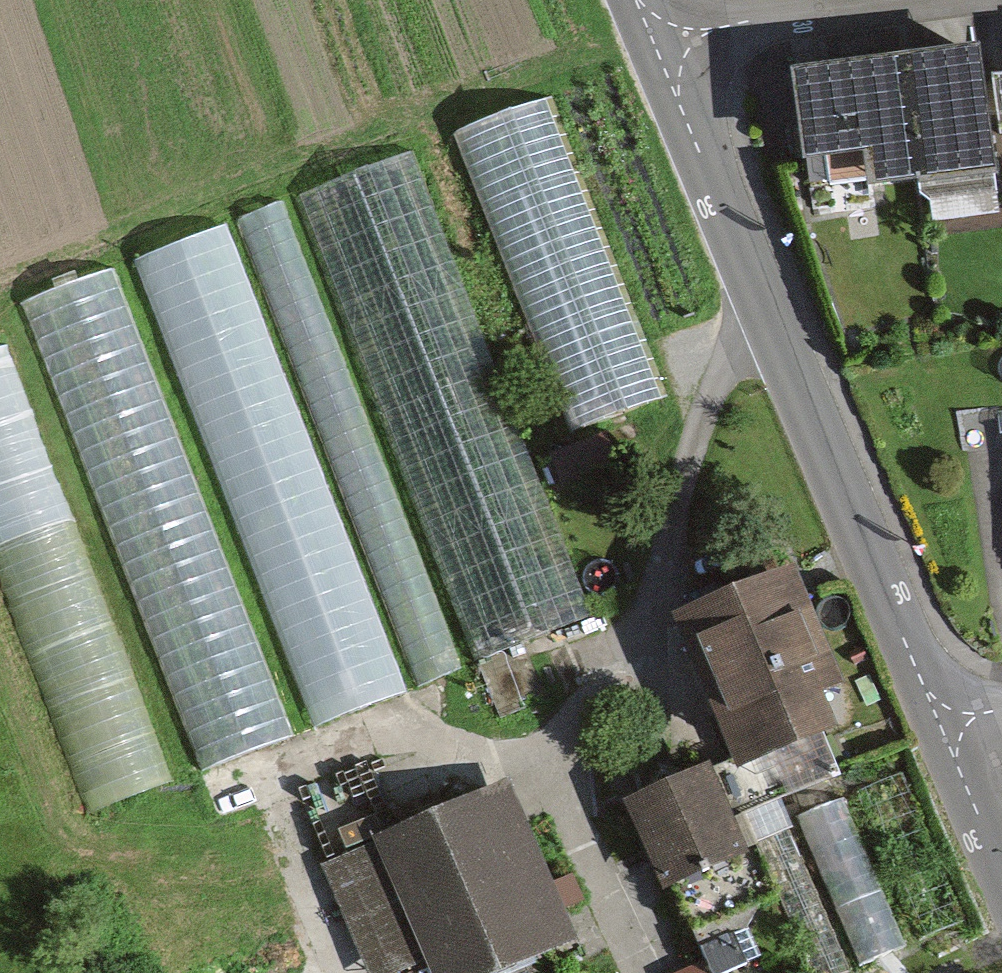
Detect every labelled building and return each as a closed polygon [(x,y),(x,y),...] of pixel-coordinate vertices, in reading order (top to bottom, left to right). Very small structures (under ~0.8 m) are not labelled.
[(904,64),(920,186),(996,177),(981,54),(904,64)] [(867,193),(920,186),(904,64),(792,78),(804,168),(827,166),(830,190),(866,186),(867,193)] [(543,89),(453,124),(570,425),(660,390),(543,89)] [(413,151),(307,192),(486,650),(592,609),(413,151)] [(284,199),(244,214),(425,676),(465,661),(284,199)] [(221,224),(135,258),(315,720),(402,686),(221,224)] [(108,269),(30,299),(212,766),(291,735),(108,269)] [(90,809),(170,777),(0,342),(0,579),(90,809)] [(791,569),(683,611),(740,754),(829,718),(815,685),(834,677),(791,569)] [(710,764),(635,798),(714,971),(745,957),(726,915),(770,895),(710,764)] [(321,860),(369,972),(377,972),(426,952),(435,972),(489,972),(578,935),(511,779),(321,860)] [(904,941),(840,796),(800,813),(863,958),(904,941)]
